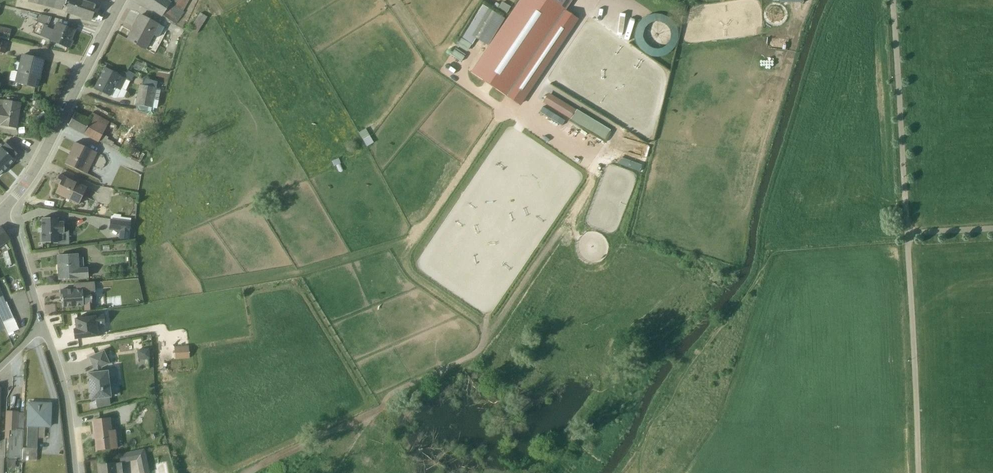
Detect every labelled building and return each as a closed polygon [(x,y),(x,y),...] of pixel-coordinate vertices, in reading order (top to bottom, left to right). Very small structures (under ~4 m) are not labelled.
[(89,20),(94,6),(76,0),(27,0),(27,3),(61,11),(65,13),(65,14),(89,20)] [(161,17),(175,25),(183,13),(182,12),(188,0),(171,0),(169,3),(164,0),(136,0),(161,17)] [(565,11),(548,0),(518,0),(469,72),(517,105),(575,19),(565,11)] [(565,11),(572,0),(548,0),(565,11)] [(503,19),(503,18),(481,5),(456,46),(465,53),(470,45),(471,45),(475,39),(486,45),(503,19)] [(668,58),(680,21),(652,12),(650,20),(642,18),(633,47),(668,58)] [(36,22),(47,26),(50,18),(38,15),(36,22)] [(158,26),(140,16),(127,40),(145,50),(158,26)] [(197,32),(204,23),(197,19),(191,28),(197,32)] [(50,35),(48,40),(66,48),(67,46),(69,47),(71,41),(69,41),(73,31),(55,24),(52,30),(50,29),(48,34),(50,35)] [(20,55),(13,82),(36,88),(43,61),(20,55)] [(143,66),(135,62),(133,67),(141,71),(143,66)] [(93,89),(112,99),(116,98),(123,98),(125,92),(120,89),(125,79),(130,82),(133,75),(126,72),(123,78),(104,68),(93,89)] [(136,106),(135,110),(150,112),(150,110),(152,111),(154,101),(153,100),(156,83),(155,83),(143,79),(142,86),(138,86),(134,105),(136,106)] [(14,136),(19,104),(22,101),(10,99),(10,103),(0,101),(0,134),(14,136)] [(612,130),(577,109),(570,119),(605,140),(612,130)] [(88,121),(74,113),(67,126),(98,142),(98,141),(116,152),(117,151),(118,151),(119,149),(112,145),(113,143),(106,140),(107,138),(102,135),(104,131),(105,132),(106,130),(105,129),(108,123),(92,114),(88,121)] [(117,128),(110,124),(107,129),(114,133),(117,128)] [(133,133),(123,128),(114,144),(121,148),(121,149),(126,152),(129,148),(127,147),(133,133)] [(360,132),(366,146),(373,143),(367,129),(360,132)] [(13,161),(11,158),(12,157),(13,158),(19,152),(8,140),(0,148),(0,174),(13,161)] [(96,154),(74,143),(64,164),(86,175),(96,154)] [(86,189),(59,175),(54,184),(58,185),(54,194),(78,205),(86,189)] [(41,219),(41,243),(57,243),(57,245),(69,245),(69,232),(63,232),(63,223),(58,223),(58,219),(41,219)] [(130,222),(110,220),(108,231),(118,232),(117,239),(128,240),(130,222)] [(9,239),(0,227),(0,246),(9,239)] [(77,255),(57,256),(59,280),(87,278),(86,268),(83,269),(82,258),(78,259),(77,255)] [(12,257),(5,259),(8,267),(14,265),(12,257)] [(8,288),(17,284),(14,277),(5,281),(8,288)] [(59,291),(60,299),(61,299),(62,307),(82,306),(82,305),(83,305),(84,312),(95,310),(94,303),(93,296),(90,296),(89,293),(81,294),(81,290),(73,291),(72,290),(59,291)] [(7,335),(18,330),(6,302),(5,302),(0,291),(0,319),(7,335)] [(72,330),(74,340),(97,337),(96,327),(104,326),(103,315),(73,319),(75,329),(72,330)] [(137,349),(138,358),(149,358),(149,349),(137,349)] [(100,368),(106,365),(109,364),(103,351),(88,358),(92,365),(94,370),(94,373),(87,374),(88,382),(89,392),(90,400),(95,399),(97,407),(109,405),(108,398),(110,397),(109,389),(110,388),(109,379),(108,379),(107,371),(101,372),(100,368)] [(49,427),(50,404),(27,403),(26,449),(22,449),(21,460),(36,461),(36,443),(44,443),(44,427),(49,427)] [(4,439),(8,439),(7,460),(6,469),(14,469),(14,460),(21,460),(23,425),(17,424),(18,412),(5,411),(4,439)] [(109,419),(92,421),(96,450),(116,448),(115,430),(111,431),(109,419)] [(118,455),(120,464),(136,461),(139,472),(148,472),(143,450),(118,455)] [(99,472),(115,472),(114,464),(98,466),(99,472)]
